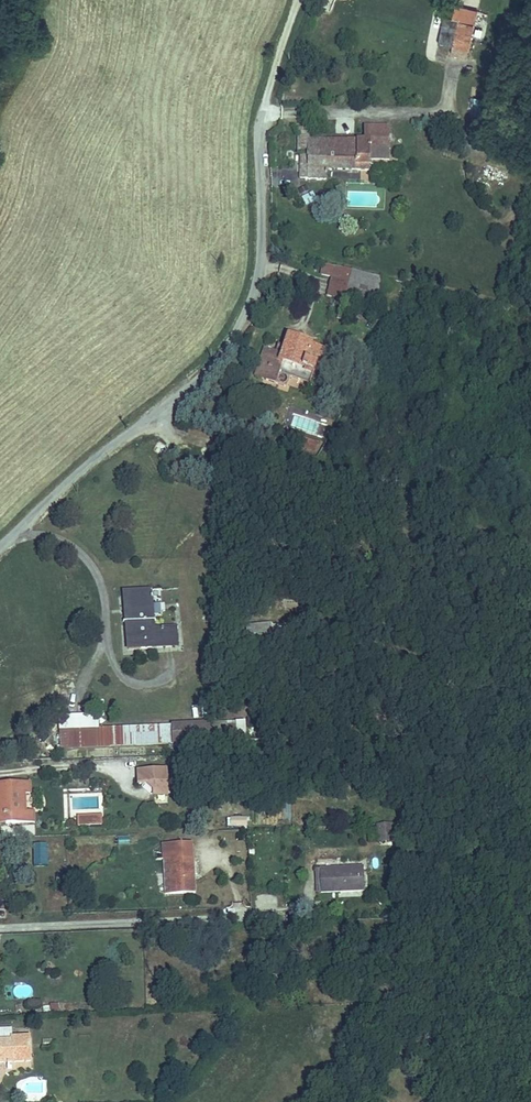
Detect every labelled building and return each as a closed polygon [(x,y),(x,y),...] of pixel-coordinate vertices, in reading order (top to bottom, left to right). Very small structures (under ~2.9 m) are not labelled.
[(479,13),(459,6),(455,18),(462,21),(452,51),(464,56),(479,13)] [(480,117),(483,99),(473,98),(470,116),(480,117)] [(309,128),(293,126),(290,150),(298,152),(304,153),(302,171),(301,176),(325,180),(326,170),(369,177),(372,161),(373,156),(389,159),(392,139),(366,135),(365,147),(363,155),(357,154),(358,146),(307,139),(309,128)] [(365,147),(358,146),(357,154),(363,155),(365,147)] [(304,153),(298,152),(295,170),(302,171),(304,153)] [(313,193),(301,197),(304,206),(316,202),(313,193)] [(378,231),(368,230),(367,248),(377,248),(378,231)] [(331,270),(345,274),(358,278),(353,296),(381,304),(390,276),(334,259),(331,270)] [(358,278),(345,274),(340,292),(353,296),(358,278)] [(266,343),(262,362),(286,367),(288,358),(301,360),(306,336),(283,330),(280,346),(266,343)] [(155,626),(153,588),(123,590),(126,649),(156,647),(180,646),(179,625),(155,626)] [(239,641),(291,635),(289,618),(237,624),(239,641)] [(59,715),(59,729),(99,728),(99,713),(59,715)] [(246,718),(212,720),(213,736),(247,735),(246,718)] [(99,728),(59,729),(60,749),(94,747),(149,745),(213,742),(213,736),(212,720),(170,722),(170,725),(99,728)] [(140,786),(148,794),(166,793),(165,768),(136,768),(136,782),(140,782),(140,786)] [(0,782),(0,824),(10,824),(10,820),(36,820),(36,807),(26,807),(26,793),(30,793),(30,782),(0,782)] [(248,816),(231,816),(231,826),(248,826),(248,816)] [(78,817),(78,825),(102,825),(102,817),(78,817)] [(389,833),(374,834),(375,848),(390,848),(389,833)] [(194,842),(164,843),(165,895),(195,895),(194,842)] [(359,899),(359,876),(310,877),(310,901),(311,901),(311,907),(328,906),(327,901),(359,899)] [(25,1063),(25,1039),(12,1039),(12,1030),(0,1030),(0,1063),(25,1063)]
